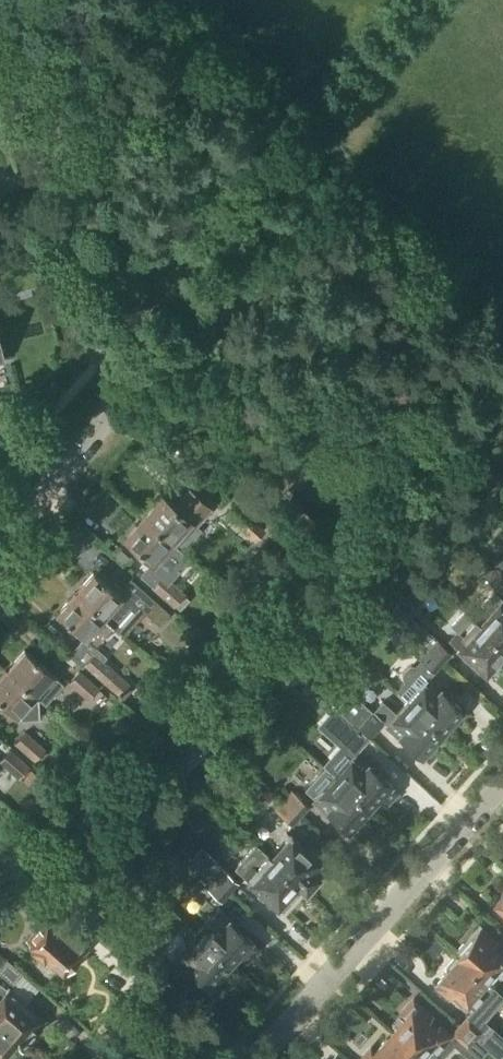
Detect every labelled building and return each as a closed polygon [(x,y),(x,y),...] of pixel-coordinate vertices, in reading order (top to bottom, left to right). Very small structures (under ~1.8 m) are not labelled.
[(167,538),(172,542),(173,543),(180,549),(198,529),(195,526),(210,510),(189,491),(175,507),(161,495),(143,516),(167,538)] [(290,552),(317,523),(294,502),(287,509),(283,507),(264,528),(290,552)] [(228,517),(255,542),(266,531),(239,505),(228,517)] [(168,581),(189,558),(180,550),(180,549),(173,543),(172,542),(167,538),(143,516),(124,537),(152,563),(141,576),(150,584),(152,581),(159,573),(168,581)] [(502,576),(502,559),(500,556),(491,566),(502,576)] [(502,590),(502,576),(491,566),(482,576),(501,593),(502,590)] [(136,601),(99,569),(95,573),(93,572),(75,593),(102,618),(113,627),(136,601)] [(183,594),(168,581),(159,573),(152,581),(150,584),(173,605),(174,604),(179,609),(188,600),(182,595),(183,594)] [(502,646),(502,600),(493,591),(485,601),(485,608),(489,611),(479,623),(502,646)] [(113,627),(102,618),(75,593),(57,613),(84,637),(68,655),(82,668),(84,665),(120,696),(130,684),(103,661),(107,657),(95,647),(113,627)] [(169,611),(148,593),(137,606),(158,624),(169,611)] [(428,651),(443,664),(453,653),(392,598),(382,608),(383,609),(428,651)] [(449,638),(487,672),(495,662),(498,665),(502,660),(502,646),(479,623),(466,611),(452,625),(457,629),(449,638)] [(46,705),(64,685),(25,651),(8,672),(33,694),(39,699),(46,705)] [(435,673),(443,664),(428,651),(415,665),(413,665),(411,665),(409,666),(407,667),(405,669),(403,672),(403,674),(402,676),(403,678),(404,681),(395,691),(407,701),(408,700),(445,734),(456,722),(453,719),(461,709),(427,678),(433,671),(435,673)] [(80,670),(68,683),(88,700),(90,698),(94,703),(102,694),(98,690),(99,688),(80,670)] [(33,694),(8,672),(0,680),(0,702),(16,716),(18,715),(22,719),(40,718),(39,699),(33,694)] [(336,707),(344,714),(371,738),(385,723),(386,724),(420,754),(429,745),(432,748),(445,734),(408,700),(407,701),(396,713),(382,701),(373,711),(351,692),(336,707)] [(340,738),(337,740),(343,746),(325,765),(335,774),(369,806),(377,798),(384,804),(396,790),(382,777),(386,773),(370,758),(365,762),(355,753),(360,747),(362,748),(371,738),(344,714),(330,730),(340,738)] [(14,744),(34,761),(45,749),(25,731),(14,744)] [(19,779),(30,766),(10,749),(0,760),(0,763),(19,779)] [(167,765),(182,778),(192,767),(177,753),(167,765)] [(369,806),(335,774),(325,765),(304,788),(349,829),(369,806)] [(283,799),(302,816),(311,806),(292,789),(283,799)] [(293,825),(302,816),(283,799),(275,809),(293,825)] [(268,856),(301,886),(306,891),(318,877),(317,876),(325,867),(317,860),(322,854),(312,845),(307,851),(291,836),(273,857),(270,854),(268,855),(268,856)] [(290,899),(301,886),(268,856),(268,855),(256,844),(235,868),(243,875),(277,906),(287,895),(290,899)] [(210,874),(220,864),(202,847),(193,857),(210,874)] [(212,877),(229,892),(240,879),(224,864),(212,877)] [(229,892),(212,877),(207,872),(200,880),(205,885),(204,886),(213,895),(207,902),(205,900),(197,910),(207,919),(196,932),(185,922),(185,923),(229,963),(238,953),(245,959),(257,945),(242,932),(245,928),(238,921),(234,926),(214,908),(220,901),(229,892)] [(51,927),(44,921),(29,939),(66,971),(85,949),(55,923),(51,927)] [(211,984),(229,963),(185,923),(177,932),(187,941),(171,959),(185,971),(190,965),(211,984)] [(482,926),(456,955),(484,980),(486,982),(484,980),(495,968),(502,976),(502,945),(482,926)] [(478,994),(488,983),(486,982),(484,980),(456,955),(443,968),(446,971),(440,978),(442,980),(435,987),(449,1000),(456,993),(473,1009),(483,999),(478,994)] [(13,985),(23,974),(7,959),(0,967),(0,974),(13,985)] [(2,985),(0,984),(0,1023),(17,1038),(18,1038),(22,1042),(42,1019),(8,989),(2,985)] [(422,1058),(441,1058),(454,1044),(470,1058),(478,1058),(486,1049),(459,1025),(448,1038),(439,1029),(435,1033),(425,1024),(431,1017),(413,1000),(401,1013),(405,1017),(392,1031),(419,1056),(422,1058)] [(497,1058),(498,1058),(502,1054),(502,1038),(488,1025),(483,1031),(467,1017),(459,1025),(486,1049),(497,1058)] [(17,1038),(0,1023),(0,1058),(17,1038)] [(422,1058),(419,1056),(392,1031),(374,1052),(370,1048),(363,1056),(366,1058),(422,1058)]
